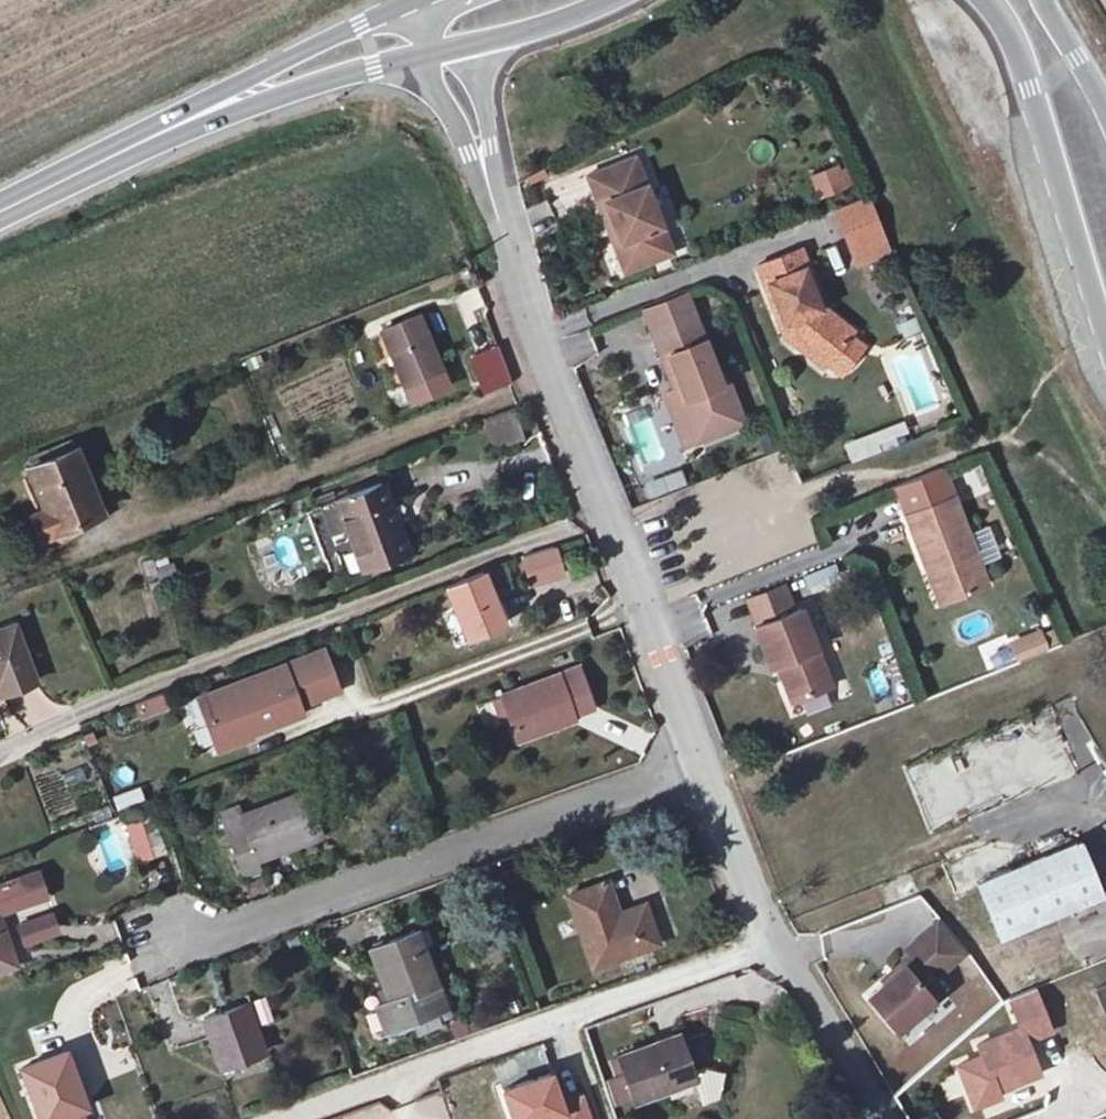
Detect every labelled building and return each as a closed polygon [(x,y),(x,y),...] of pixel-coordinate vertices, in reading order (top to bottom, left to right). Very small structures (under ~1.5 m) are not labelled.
[(771,161),(774,143),(753,140),(751,158),(771,161)] [(621,236),(615,238),(626,267),(673,249),(638,153),(590,171),(601,199),(607,197),(621,236)] [(808,177),(818,202),(854,187),(843,162),(808,177)] [(601,199),(615,238),(621,236),(607,197),(601,199)] [(888,242),(872,201),(841,213),(857,254),(888,242)] [(818,361),(830,372),(858,339),(834,319),(812,259),(769,275),(801,355),(815,365),(818,361)] [(654,321),(697,305),(692,292),(649,308),(654,321)] [(730,370),(722,373),(697,305),(654,321),(698,440),(749,421),(730,370)] [(420,313),(383,327),(406,384),(442,369),(420,313)] [(486,393),(511,383),(496,345),(471,355),(486,393)] [(827,375),(830,372),(818,361),(815,365),(827,375)] [(486,419),(491,447),(522,441),(517,413),(486,419)] [(83,447),(37,465),(40,471),(35,473),(46,506),(40,508),(48,529),(107,504),(83,447)] [(682,471),(645,484),(649,498),(687,485),(682,471)] [(383,485),(337,504),(363,570),(408,551),(383,485)] [(939,569),(952,605),(992,591),(960,500),(911,517),(931,572),(939,569)] [(170,556),(147,566),(154,585),(177,575),(170,556)] [(999,563),(984,568),(992,591),(1007,585),(999,563)] [(943,608),(952,605),(939,569),(931,572),(943,608)] [(491,572),(452,584),(458,604),(452,606),(467,647),(489,639),(487,631),(510,622),(491,572)] [(793,578),(747,595),(756,623),(803,608),(793,578)] [(778,664),(791,701),(830,689),(803,608),(756,623),(770,666),(778,664)] [(0,631),(0,687),(3,697),(37,685),(18,624),(0,631)] [(1016,662),(1049,649),(1040,628),(1008,641),(1016,662)] [(328,646),(202,693),(221,745),(249,735),(247,732),(307,710),(303,702),(343,687),(328,646)] [(572,675),(493,703),(507,745),(563,727),(561,721),(585,713),(572,675)] [(163,694),(133,704),(139,721),(169,710),(163,694)] [(1046,712),(903,766),(929,835),(1072,780),(1046,712)] [(118,810),(144,801),(139,789),(113,798),(118,810)] [(300,792),(237,813),(235,807),(214,815),(235,875),(255,868),(252,856),(314,836),(300,792)] [(136,864),(165,855),(153,815),(123,824),(136,864)] [(1102,890),(1081,838),(1035,856),(1025,831),(1012,830),(940,858),(952,889),(978,879),(1001,931),(1102,890)] [(102,843),(110,871),(124,867),(115,839),(102,843)] [(52,890),(42,864),(0,880),(0,909),(52,890)] [(601,882),(566,896),(592,965),(659,942),(644,904),(612,915),(601,882)] [(18,958),(0,910),(0,965),(18,958)] [(417,929),(374,946),(395,994),(373,1003),(383,1031),(435,1012),(424,985),(438,980),(417,929)] [(904,964),(852,999),(881,1040),(938,1002),(928,987),(958,966),(931,929),(896,952),(904,964)] [(246,999),(200,1016),(230,1100),(267,1087),(256,1056),(265,1052),(246,999)] [(679,1034),(619,1056),(635,1101),(695,1079),(679,1034)] [(65,1050),(23,1065),(41,1116),(83,1100),(65,1050)] [(696,1077),(704,1104),(725,1099),(718,1071),(696,1077)]
